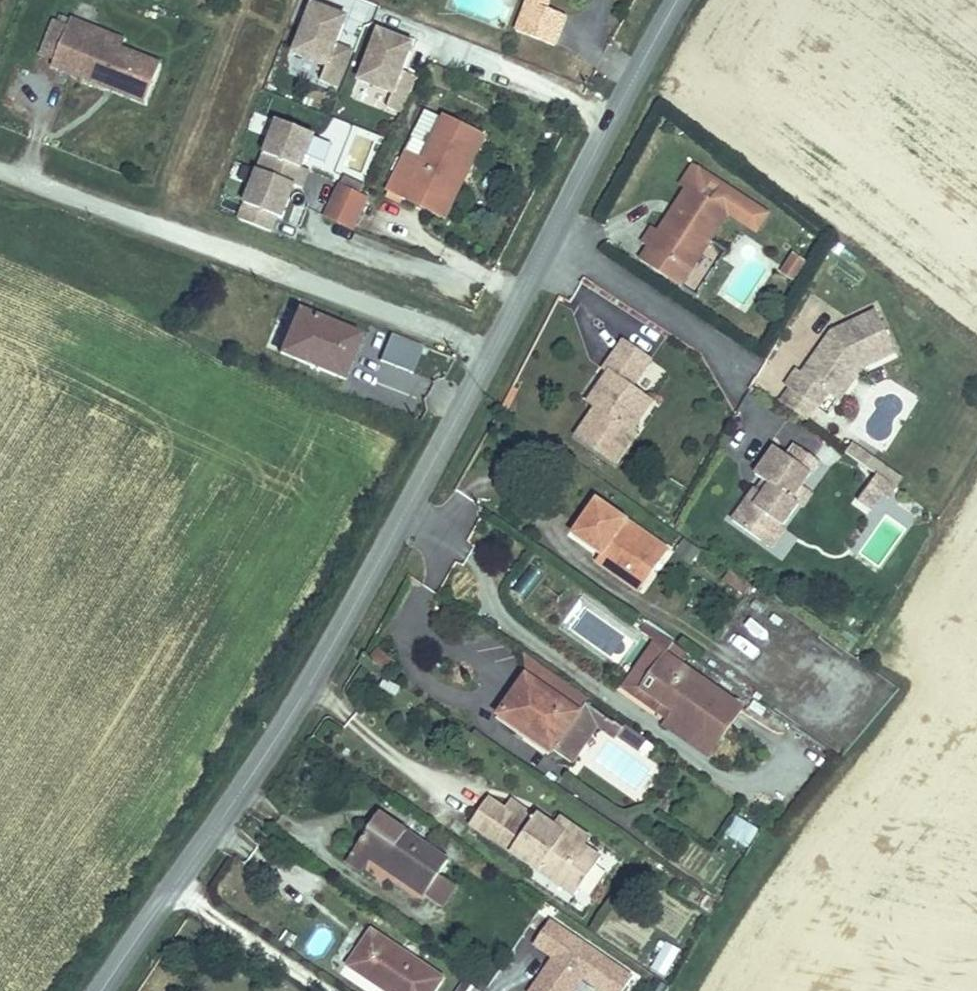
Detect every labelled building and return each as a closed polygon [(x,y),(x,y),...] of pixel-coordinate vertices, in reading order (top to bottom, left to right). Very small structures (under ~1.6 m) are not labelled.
[(522,17),(531,20),(537,5),(547,8),(549,0),(528,0),(527,1),(522,17)] [(337,45),(345,25),(330,19),(333,12),(314,5),(295,54),(328,66),(322,81),(338,87),(352,51),(337,45)] [(531,20),(522,17),(516,31),(555,46),(566,15),(547,8),(537,5),(531,20)] [(330,19),(345,25),(348,18),(333,12),(330,19)] [(161,62),(120,45),(118,50),(90,39),(95,26),(71,16),(53,63),(146,100),(161,62)] [(118,50),(120,45),(123,37),(95,26),(90,39),(118,50)] [(388,107),(401,113),(418,78),(406,72),(416,53),(401,46),(404,39),(387,30),(363,77),(395,93),(388,107)] [(401,46),(416,53),(419,46),(404,39),(401,46)] [(387,191),(405,200),(411,187),(441,202),(460,166),(469,170),(485,137),(444,117),(443,120),(427,111),(387,191)] [(308,171),(301,168),(314,135),(277,121),(258,171),(263,173),(257,189),(252,186),(239,220),(270,232),(276,217),(281,219),(294,186),(302,189),(308,171)] [(411,187),(405,200),(444,220),(469,170),(460,166),(441,202),(411,187)] [(678,218),(671,214),(659,231),(653,227),(643,243),(649,247),(690,273),(710,241),(730,211),(689,185),(676,206),(683,211),(678,218)] [(366,199),(339,186),(325,216),(352,229),(366,199)] [(331,194),(319,189),(310,208),(322,213),(331,194)] [(676,206),(671,214),(678,218),(683,211),(676,206)] [(690,273),(649,247),(641,259),(681,286),(690,273)] [(804,265),(792,257),(782,273),(794,281),(804,265)] [(787,385),(791,388),(817,406),(818,407),(829,392),(834,395),(854,365),(860,362),(862,367),(896,352),(876,310),(832,331),(825,340),(831,343),(826,351),(820,347),(803,373),(797,369),(787,385)] [(346,355),(354,334),(298,311),(281,353),(342,379),(351,357),(346,355)] [(389,331),(378,359),(411,372),(422,344),(389,331)] [(354,334),(346,355),(351,357),(359,337),(354,334)] [(609,374),(597,392),(604,397),(597,408),(578,436),(616,462),(636,434),(631,431),(652,401),(632,387),(651,358),(625,340),(604,370),(609,374)] [(825,340),(820,347),(826,351),(831,343),(825,340)] [(854,365),(834,395),(840,400),(862,367),(860,362),(854,365)] [(791,388),(781,402),(808,420),(817,406),(791,388)] [(604,397),(597,392),(589,403),(597,408),(604,397)] [(852,443),(846,452),(866,466),(873,458),(852,443)] [(812,473),(811,472),(777,447),(757,474),(763,479),(771,485),(764,494),(756,488),(733,521),(762,542),(776,522),(783,526),(799,503),(793,499),(812,473)] [(815,466),(811,472),(812,473),(793,499),(799,503),(804,507),(827,475),(815,466)] [(763,479),(756,488),(764,494),(771,485),(763,479)] [(575,534),(604,554),(630,572),(638,562),(653,573),(669,550),(598,501),(575,534)] [(776,522),(762,542),(769,546),(783,526),(776,522)] [(700,550),(685,540),(677,551),(692,561),(700,550)] [(630,572),(604,554),(598,561),(640,591),(653,573),(638,562),(630,572)] [(745,581),(730,570),(724,579),(739,590),(745,581)] [(647,625),(642,632),(652,639),(657,632),(647,625)] [(657,632),(652,639),(682,659),(686,652),(657,632)] [(724,645),(746,653),(751,641),(728,633),(724,645)] [(659,711),(670,719),(678,708),(668,701),(666,704),(644,688),(667,655),(654,646),(626,688),(659,711)] [(377,649),(369,657),(386,672),(393,663),(377,649)] [(670,719),(668,724),(710,755),(713,750),(732,723),(741,710),(742,708),(667,655),(644,688),(666,704),(668,701),(678,708),(670,719)] [(537,663),(500,715),(526,734),(527,732),(571,762),(598,724),(604,715),(577,697),(580,693),(537,663)] [(604,715),(598,724),(608,731),(614,723),(604,715)] [(615,722),(614,723),(608,731),(617,737),(624,727),(615,722)] [(617,737),(638,752),(646,741),(625,726),(624,727),(617,737)] [(488,799),(471,824),(576,895),(601,859),(584,847),(554,826),(537,815),(536,817),(511,800),(504,809),(488,799)] [(409,878),(406,882),(442,907),(456,886),(439,875),(448,861),(379,814),(347,861),(362,871),(371,858),(399,877),(401,873),(409,878)] [(737,816),(725,834),(737,841),(748,823),(737,816)] [(560,818),(554,826),(584,847),(590,839),(560,818)] [(748,823),(737,841),(748,848),(759,830),(748,823)] [(401,873),(399,877),(406,882),(409,878),(401,873)] [(553,922),(537,945),(556,959),(534,990),(577,990),(585,979),(603,990),(627,990),(635,979),(553,922)] [(385,988),(389,990),(433,990),(442,978),(372,932),(350,965),(378,984),(380,980),(388,984),(385,988)] [(661,940),(649,969),(667,976),(679,947),(661,940)] [(380,980),(378,984),(385,988),(388,984),(380,980)]
